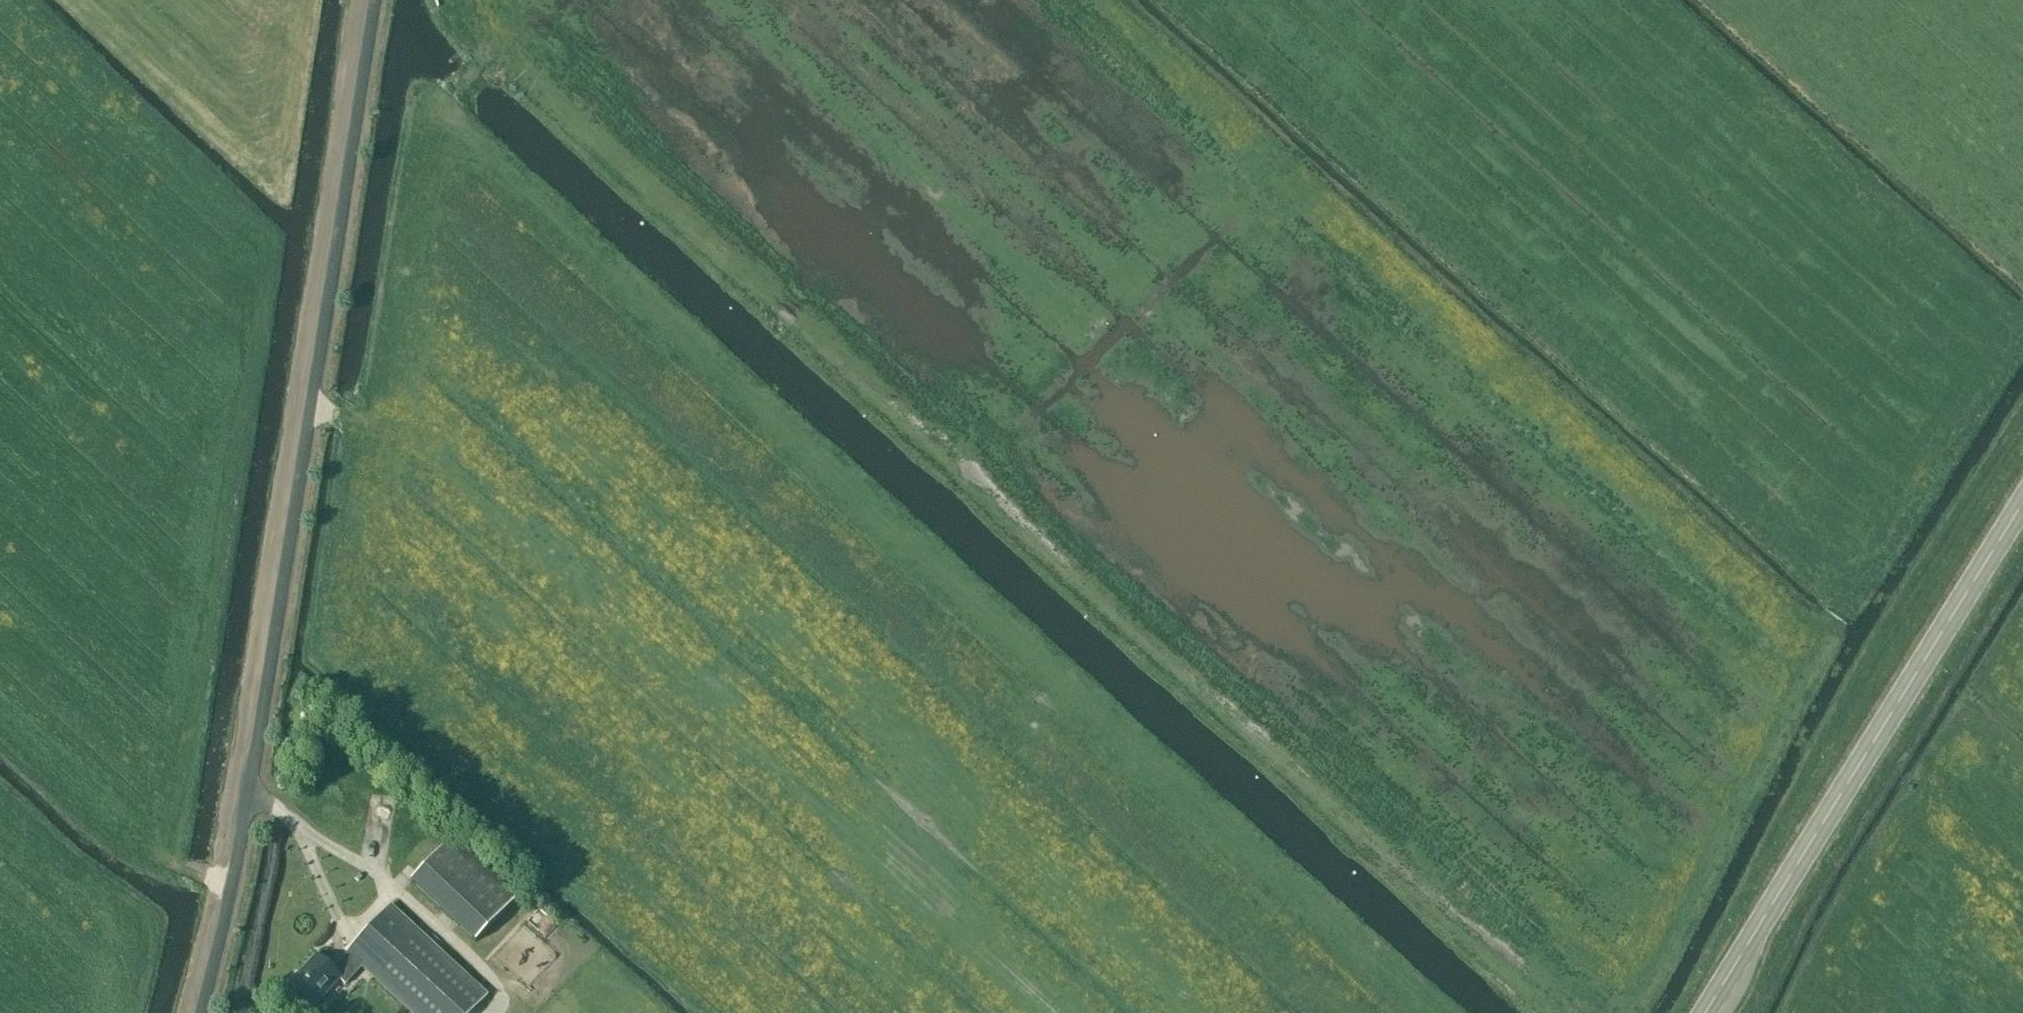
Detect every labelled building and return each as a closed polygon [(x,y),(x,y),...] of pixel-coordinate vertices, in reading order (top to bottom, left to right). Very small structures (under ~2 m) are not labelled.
[(451,840),(411,882),(474,941),(514,899),(451,840)] [(346,951),(347,953),(331,970),(316,956),(288,985),(312,1007),(339,979),(345,984),(362,966),(413,1012),(471,1012),(487,996),(389,905),(346,951)]
